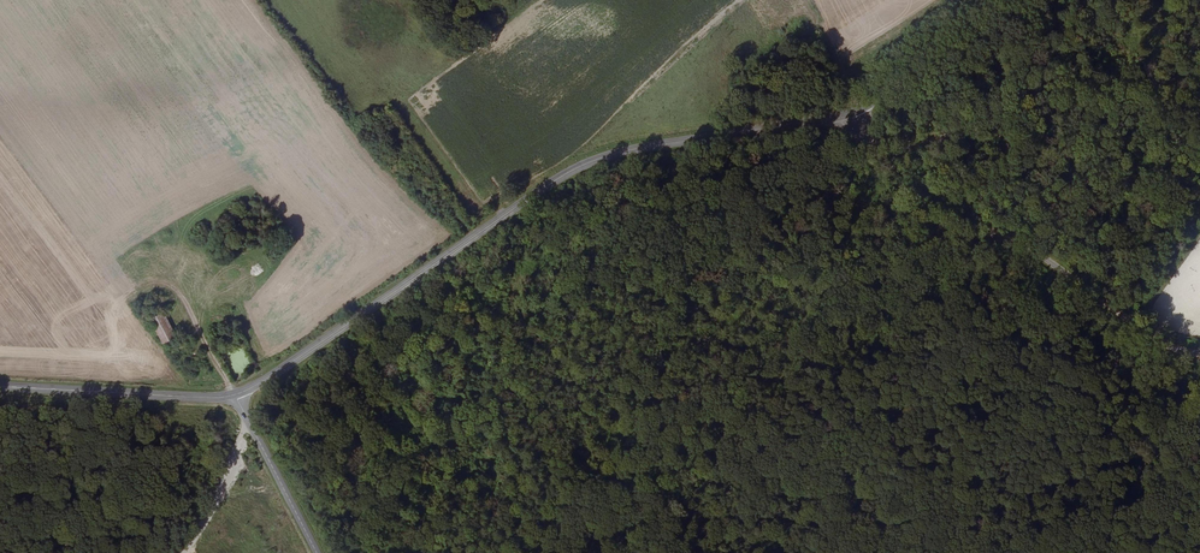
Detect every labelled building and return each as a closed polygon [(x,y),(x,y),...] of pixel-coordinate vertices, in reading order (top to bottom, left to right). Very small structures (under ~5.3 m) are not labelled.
[(800,16),(796,10),(769,24),(773,30),(800,16)] [(815,36),(813,28),(805,31),(807,39),(815,36)] [(398,169),(392,173),(401,184),(406,180),(398,169)] [(401,184),(392,173),(390,175),(397,186),(401,184)] [(240,222),(235,214),(210,231),(214,238),(220,234),(220,235),(240,222)] [(206,246),(204,242),(198,246),(200,250),(206,246)] [(257,265),(251,253),(239,260),(241,264),(234,268),(237,275),(257,265)] [(147,302),(154,298),(137,268),(130,272),(147,302)] [(166,344),(177,338),(161,307),(149,314),(166,344)] [(249,318),(244,307),(236,312),(241,323),(249,318)] [(177,338),(166,344),(170,353),(182,346),(177,338)]
